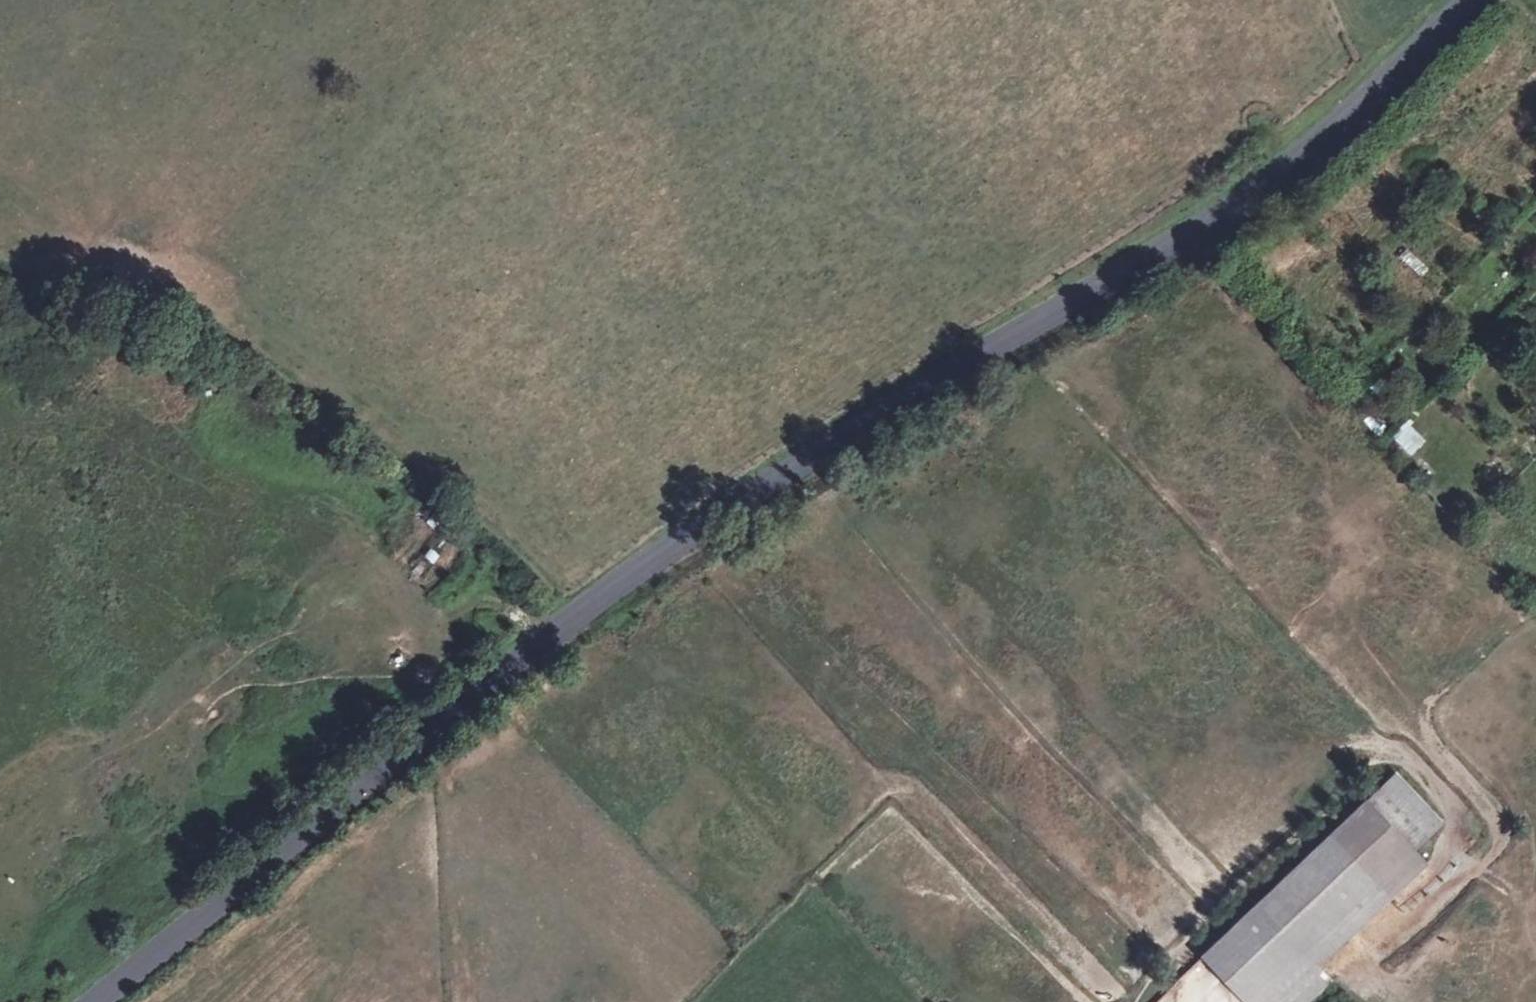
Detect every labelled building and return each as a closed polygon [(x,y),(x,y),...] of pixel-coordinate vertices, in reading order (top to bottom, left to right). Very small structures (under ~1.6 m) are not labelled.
[(1419,281),(1430,268),(1407,248),(1395,260),(1419,281)] [(1412,457),(1427,438),(1406,421),(1391,440),(1412,457)] [(1365,811),(1408,858),(1436,833),(1393,786),(1365,811)] [(1312,974),(1421,872),(1408,858),(1365,811),(1198,962),(1234,1001),(1281,1001),(1312,974)] [(1312,974),(1281,1001),(1310,1001),(1325,988),(1312,974)]
